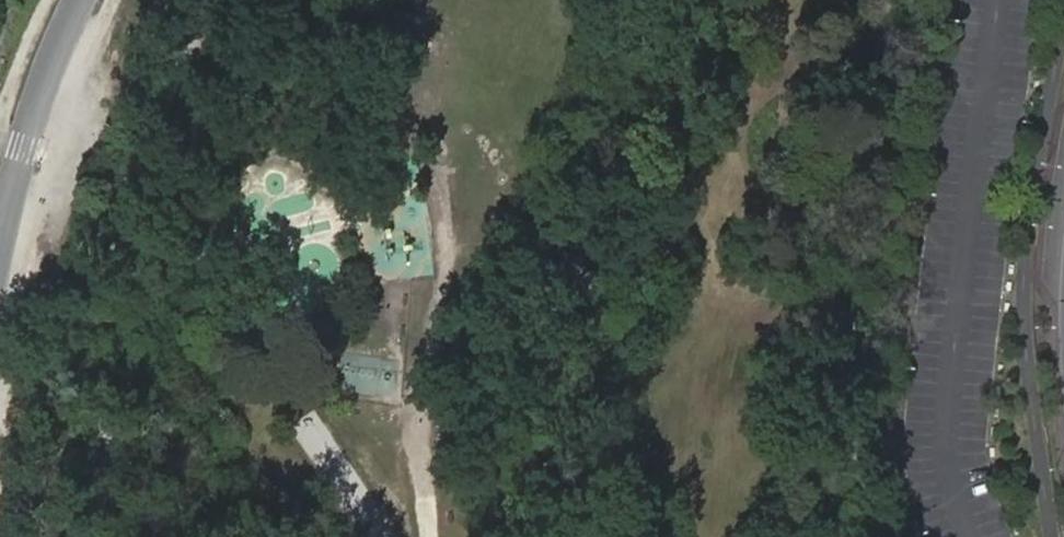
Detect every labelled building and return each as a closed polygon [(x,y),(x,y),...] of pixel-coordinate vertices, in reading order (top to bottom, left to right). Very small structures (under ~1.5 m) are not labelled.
[(354,384),(398,388),(400,360),(357,356),(354,384)]
